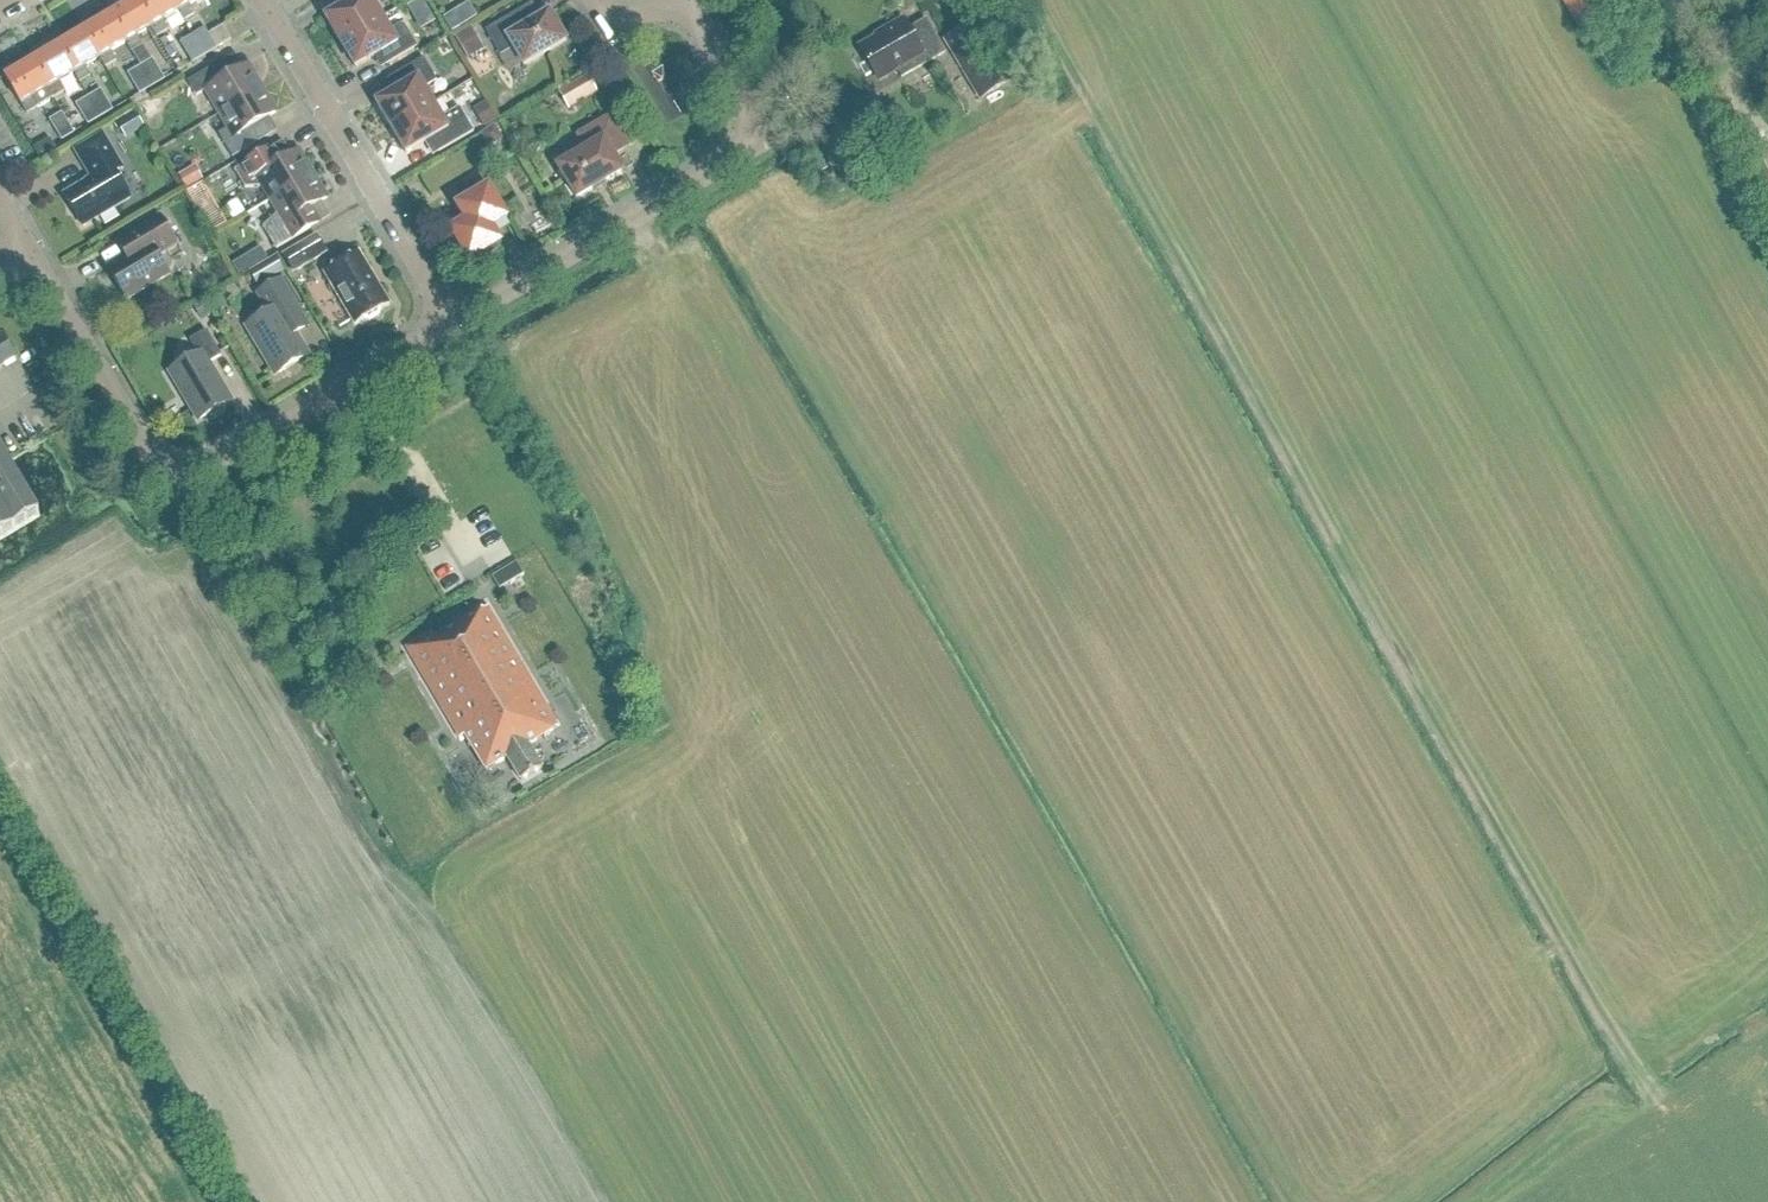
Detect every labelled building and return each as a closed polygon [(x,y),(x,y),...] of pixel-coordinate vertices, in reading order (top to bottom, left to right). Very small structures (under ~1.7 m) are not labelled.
[(152,28),(157,37),(168,30),(163,21),(178,12),(171,0),(137,0),(136,1),(152,28)] [(184,22),(195,15),(189,5),(198,0),(171,0),(178,12),(184,22)] [(324,18),(339,43),(382,18),(373,3),(379,0),(346,0),(348,4),(324,18)] [(1583,39),(1612,22),(1600,0),(1561,0),(1583,39)] [(109,16),(125,43),(131,53),(142,46),(136,37),(152,28),(136,1),(109,16)] [(532,4),(516,14),(485,32),(500,57),(512,49),(523,67),(565,42),(549,13),(540,18),(532,4)] [(467,7),(440,22),(449,37),(475,21),(467,7)] [(1023,74),(1016,61),(988,13),(942,41),(978,101),(1023,74)] [(83,32),(99,59),(105,68),(116,62),(110,52),(125,43),(109,16),(83,32)] [(382,18),(339,43),(354,69),(379,54),(386,66),(416,48),(403,26),(399,25),(389,30),(382,18)] [(944,54),(925,21),(909,31),(903,20),(885,30),(886,32),(859,48),(878,82),(897,71),(901,79),(944,54)] [(204,29),(192,37),(204,57),(230,41),(222,27),(208,35),(204,29)] [(484,50),(470,27),(454,37),(467,60),(484,50)] [(57,47),(73,74),(79,84),(90,77),(84,68),(99,59),(83,32),(57,47)] [(204,57),(192,37),(179,45),(192,65),(204,57)] [(12,64),(2,45),(0,46),(0,65),(2,69),(12,64)] [(31,63),(47,90),(52,99),(63,92),(58,83),(73,74),(57,47),(31,63)] [(153,60),(140,68),(153,89),(166,81),(153,60)] [(423,60),(392,78),(399,89),(375,104),(390,129),(432,104),(424,89),(436,82),(423,60)] [(31,99),(47,90),(31,63),(4,79),(26,115),(37,108),(31,99)] [(261,90),(247,66),(225,79),(220,78),(214,67),(187,83),(195,97),(205,92),(219,115),(261,90)] [(153,89),(140,68),(127,76),(140,97),(153,89)] [(558,92),(568,111),(596,94),(586,76),(558,92)] [(261,90),(219,115),(227,129),(217,135),(232,159),(259,143),(258,142),(276,131),(268,118),(275,114),(261,90)] [(88,99),(101,121),(114,113),(101,91),(88,99)] [(101,121),(88,99),(77,106),(89,128),(101,121)] [(473,108),(487,130),(498,123),(485,101),(473,108)] [(441,119),(432,104),(390,129),(405,155),(429,140),(437,154),(473,133),(459,108),(441,119)] [(142,127),(133,112),(116,123),(125,137),(142,127)] [(61,141),(62,141),(73,134),(61,113),(49,121),(61,141)] [(627,146),(610,118),(578,137),(587,151),(558,168),(576,199),(621,172),(611,156),(627,146)] [(91,179),(63,196),(82,227),(130,199),(115,174),(122,170),(102,136),(75,152),(91,179)] [(271,164),(265,153),(234,171),(244,189),(262,188),(270,201),(312,176),(298,152),(276,165),(271,164)] [(177,176),(186,190),(202,180),(194,166),(177,176)] [(312,176),(270,201),(278,214),(262,228),(275,250),(322,223),(313,208),(326,200),(312,176)] [(463,220),(449,229),(469,262),(499,244),(492,232),(508,223),(487,189),(455,208),(463,220)] [(115,243),(125,260),(108,270),(126,301),(168,276),(157,257),(176,246),(159,217),(115,243)] [(325,254),(315,237),(283,257),(293,273),(325,254)] [(324,274),(354,326),(364,320),(369,321),(378,316),(379,311),(389,305),(358,254),(324,274)] [(284,271),(275,257),(248,273),(257,287),(284,271)] [(255,294),(267,315),(246,328),(274,376),(310,355),(298,334),(310,327),(281,278),(255,294)] [(202,299),(192,306),(200,319),(210,313),(202,299)] [(198,356),(169,373),(197,422),(231,402),(209,364),(221,357),(206,332),(189,342),(198,356)] [(16,358),(2,335),(0,336),(0,367),(16,358)] [(39,516),(0,451),(0,539),(39,516)] [(508,584),(523,576),(515,563),(501,571),(508,584)] [(411,644),(404,648),(458,739),(465,735),(473,749),(485,768),(490,765),(506,756),(520,781),(542,769),(527,744),(558,727),(487,607),(468,618),(434,638),(431,632),(411,644)]
